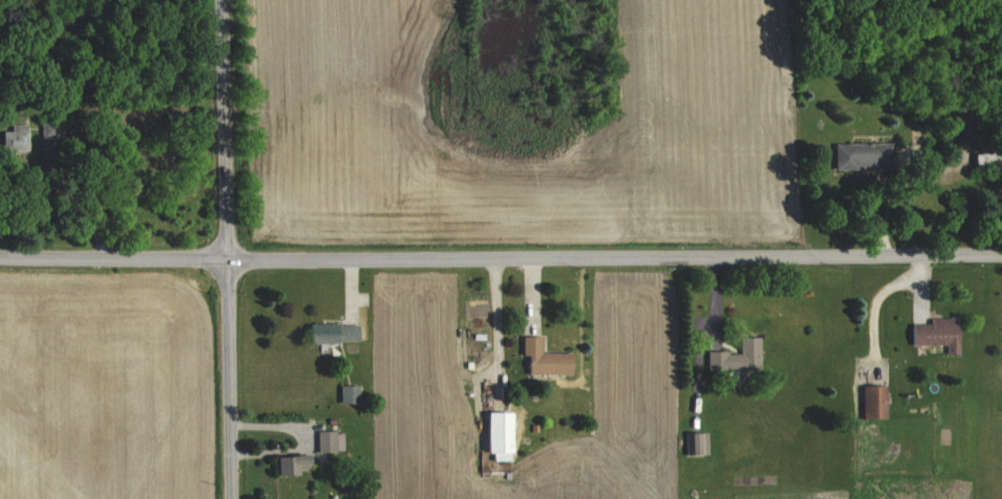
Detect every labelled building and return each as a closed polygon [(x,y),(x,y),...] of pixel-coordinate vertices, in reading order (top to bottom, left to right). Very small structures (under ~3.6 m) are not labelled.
[(830,143),(831,167),(891,166),(890,141),(830,143)] [(907,344),(942,343),(943,353),(953,353),(953,316),(926,317),(927,322),(906,323),(907,344)] [(358,340),(357,323),(300,323),(301,341),(358,340)] [(538,352),(537,335),(519,336),(521,374),(570,373),(570,351),(538,352)] [(756,336),(736,336),(736,351),(704,350),(704,369),(755,370),(756,336)] [(357,385),(337,384),(336,401),(356,402),(357,385)] [(859,417),(882,417),(882,384),(858,384),(859,417)] [(479,452),(490,452),(490,460),(504,460),(505,411),(480,410),(479,452)] [(341,430),(314,430),(313,450),(341,450),(341,430)] [(704,453),(704,431),(681,431),(682,453),(704,453)] [(269,455),(269,473),(306,471),(305,453),(269,455)]
